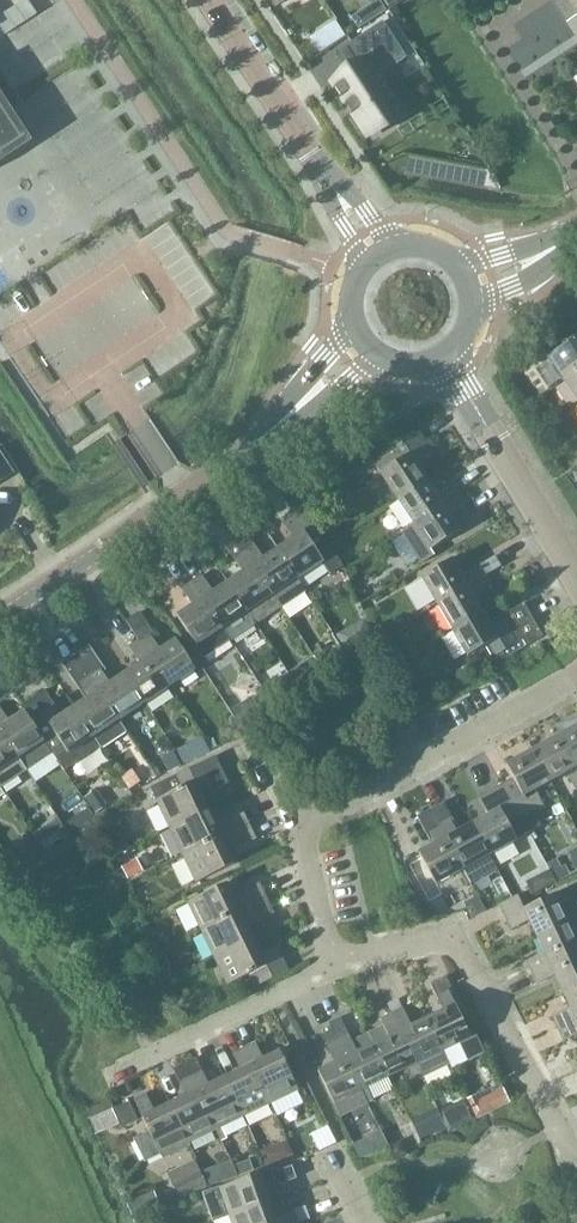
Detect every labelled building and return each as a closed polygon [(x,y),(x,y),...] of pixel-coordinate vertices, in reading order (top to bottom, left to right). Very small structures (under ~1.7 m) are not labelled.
[(0,16),(0,26),(6,35),(37,15),(32,7),(28,0),(25,0),(0,16)] [(368,6),(376,18),(386,11),(379,0),(378,0),(368,6)] [(576,16),(576,0),(567,0),(576,16)] [(336,22),(326,28),(335,42),(345,35),(336,22)] [(408,58),(384,22),(336,53),(337,55),(341,52),(352,69),(334,81),(338,87),(335,88),(336,90),(339,88),(344,95),(341,97),(341,98),(345,96),(349,103),(346,105),(347,106),(350,104),(355,111),(351,113),(352,115),(355,113),(370,135),(402,114),(372,69),(400,50),(406,59),(408,58)] [(32,143),(10,110),(4,99),(0,94),(0,164),(32,143)] [(416,123),(375,144),(382,158),(423,137),(416,123)] [(576,373),(576,339),(549,357),(564,381),(576,373)] [(564,381),(576,400),(576,373),(564,381)] [(373,463),(381,474),(398,500),(428,480),(418,465),(434,454),(419,432),(373,463)] [(415,525),(461,494),(454,484),(438,495),(428,480),(398,500),(415,525)] [(461,494),(415,525),(402,534),(423,565),(436,556),(432,550),(461,531),(451,515),(468,505),(461,494)] [(279,549),(299,579),(324,562),(332,574),(343,567),(305,508),(283,523),(294,539),(279,549)] [(307,591),(299,579),(279,549),(264,559),(246,532),(236,539),(282,608),(307,591)] [(257,625),(282,608),(236,539),(226,546),(243,573),(229,582),(248,612),(257,625)] [(438,604),(486,577),(502,567),(496,556),(462,576),(453,559),(422,577),(438,604)] [(248,612),(229,582),(213,593),(202,576),(192,583),(223,629),(248,612)] [(453,631),(484,613),(475,597),(492,587),(486,577),(438,604),(453,631)] [(231,641),(223,629),(192,583),(182,590),(193,606),(178,616),(205,659),(231,641)] [(523,641),(540,631),(524,604),(495,620),(498,625),(493,628),(490,623),(484,613),(453,631),(468,657),(489,645),(496,657),(523,641)] [(140,612),(127,621),(140,641),(170,687),(196,670),(176,640),(164,648),(140,612)] [(529,670),(565,639),(551,622),(514,653),(529,670)] [(145,704),(170,687),(140,641),(129,647),(140,664),(125,674),(145,704)] [(145,704),(125,674),(111,684),(104,675),(108,673),(90,646),(76,655),(120,720),(145,704)] [(95,737),(120,720),(76,655),(63,664),(81,690),(84,688),(90,697),(75,707),(95,737)] [(298,669),(289,675),(297,687),(306,681),(298,669)] [(288,673),(264,689),(273,703),(297,687),(289,675),(288,673)] [(75,707),(60,717),(57,713),(59,712),(45,691),(22,707),(25,712),(45,741),(58,761),(69,754),(95,737),(75,707)] [(247,702),(234,710),(243,723),(255,715),(247,702)] [(45,741),(25,712),(10,722),(0,708),(0,730),(19,759),(45,741)] [(576,767),(576,720),(566,725),(570,731),(560,736),(576,767)] [(19,759),(0,730),(0,784),(2,787),(27,771),(19,759)] [(576,790),(576,767),(560,736),(533,751),(551,782),(567,773),(576,791),(576,790)] [(193,743),(178,751),(185,765),(200,757),(193,743)] [(514,779),(502,786),(528,833),(541,827),(534,814),(545,808),(535,791),(551,782),(533,751),(507,765),(514,779)] [(151,788),(157,800),(170,828),(209,809),(201,794),(211,789),(213,792),(229,784),(216,757),(206,762),(188,770),(173,778),(151,788)] [(157,767),(152,770),(157,778),(161,776),(157,767)] [(133,771),(123,778),(130,788),(138,783),(140,781),(133,771)] [(528,833),(502,786),(479,798),(489,816),(473,824),(490,855),(517,841),(523,838),(524,836),(528,833)] [(437,821),(464,870),(465,869),(471,880),(495,867),(489,856),(490,855),(473,824),(457,833),(456,831),(457,830),(443,803),(431,810),(437,821)] [(183,855),(249,824),(243,810),(225,818),(227,821),(216,825),(209,809),(170,828),(183,855)] [(464,870),(437,821),(431,810),(417,817),(431,841),(433,840),(436,844),(419,854),(421,857),(407,864),(422,893),(464,870)] [(90,811),(71,823),(78,834),(97,822),(90,811)] [(249,824),(183,855),(197,883),(235,865),(227,848),(237,843),(239,848),(257,839),(249,824)] [(45,828),(34,835),(45,850),(55,843),(45,828)] [(32,839),(22,846),(30,858),(40,851),(32,839)] [(552,846),(558,867),(576,862),(569,841),(552,846)] [(144,845),(127,852),(132,864),(149,857),(144,845)] [(481,880),(467,888),(477,905),(491,897),(481,880)] [(202,930),(268,898),(260,883),(243,891),(245,896),(235,900),(227,884),(188,903),(202,930)] [(500,905),(512,930),(530,921),(537,937),(576,919),(576,904),(569,889),(535,905),(529,892),(500,905)] [(215,957),(253,939),(246,923),(256,918),(258,923),(275,914),(268,898),(202,930),(215,957)] [(533,974),(576,952),(576,919),(537,937),(545,954),(527,962),(533,974)] [(253,939),(215,957),(228,985),(250,975),(256,987),(289,971),(278,947),(261,955),(253,939)] [(576,986),(576,953),(533,974),(538,984),(556,976),(563,993),(576,986)] [(444,1011),(428,1019),(442,1049),(459,1041),(468,1058),(484,1050),(474,1029),(468,1032),(447,988),(450,986),(445,976),(430,983),(444,1011)] [(563,993),(571,1008),(553,1017),(564,1041),(576,1035),(576,986),(563,993)] [(416,1064),(419,1070),(424,1080),(450,1066),(442,1049),(428,1019),(412,1027),(399,1000),(388,1005),(392,1015),(416,1064)] [(411,1078),(421,1073),(416,1064),(392,1015),(381,1020),(385,1028),(369,1035),(389,1077),(407,1069),(411,1078)] [(389,1077),(369,1035),(352,1044),(341,1019),(330,1024),(333,1030),(362,1090),(389,1077)] [(368,1103),(362,1090),(333,1030),(322,1035),(335,1064),(319,1072),(340,1117),(368,1103)] [(244,1049),(271,1104),(299,1090),(280,1052),(264,1060),(256,1043),(244,1049)] [(243,1117),(271,1104),(244,1049),(233,1054),(241,1071),(225,1078),(243,1117)] [(243,1117),(225,1078),(209,1086),(196,1059),(184,1064),(216,1130),(243,1117)] [(189,1143),(216,1130),(184,1064),(173,1070),(186,1097),(170,1105),(189,1143)] [(477,1095),(467,1100),(476,1120),(510,1103),(504,1089),(480,1100),(477,1095)] [(189,1143),(170,1105),(155,1112),(147,1096),(135,1101),(150,1133),(136,1140),(146,1161),(160,1154),(162,1156),(189,1143)] [(466,1099),(439,1112),(449,1133),(476,1120),(467,1100),(466,1099)] [(113,1110),(122,1129),(138,1121),(130,1102),(113,1110)] [(220,1188),(231,1217),(271,1203),(265,1186),(276,1182),(277,1186),(297,1179),(292,1166),(279,1171),(277,1167),(220,1188)] [(199,1170),(173,1182),(181,1200),(207,1187),(199,1170)] [(294,1213),(277,1219),(271,1203),(231,1217),(233,1222),(297,1222),(294,1213)]
